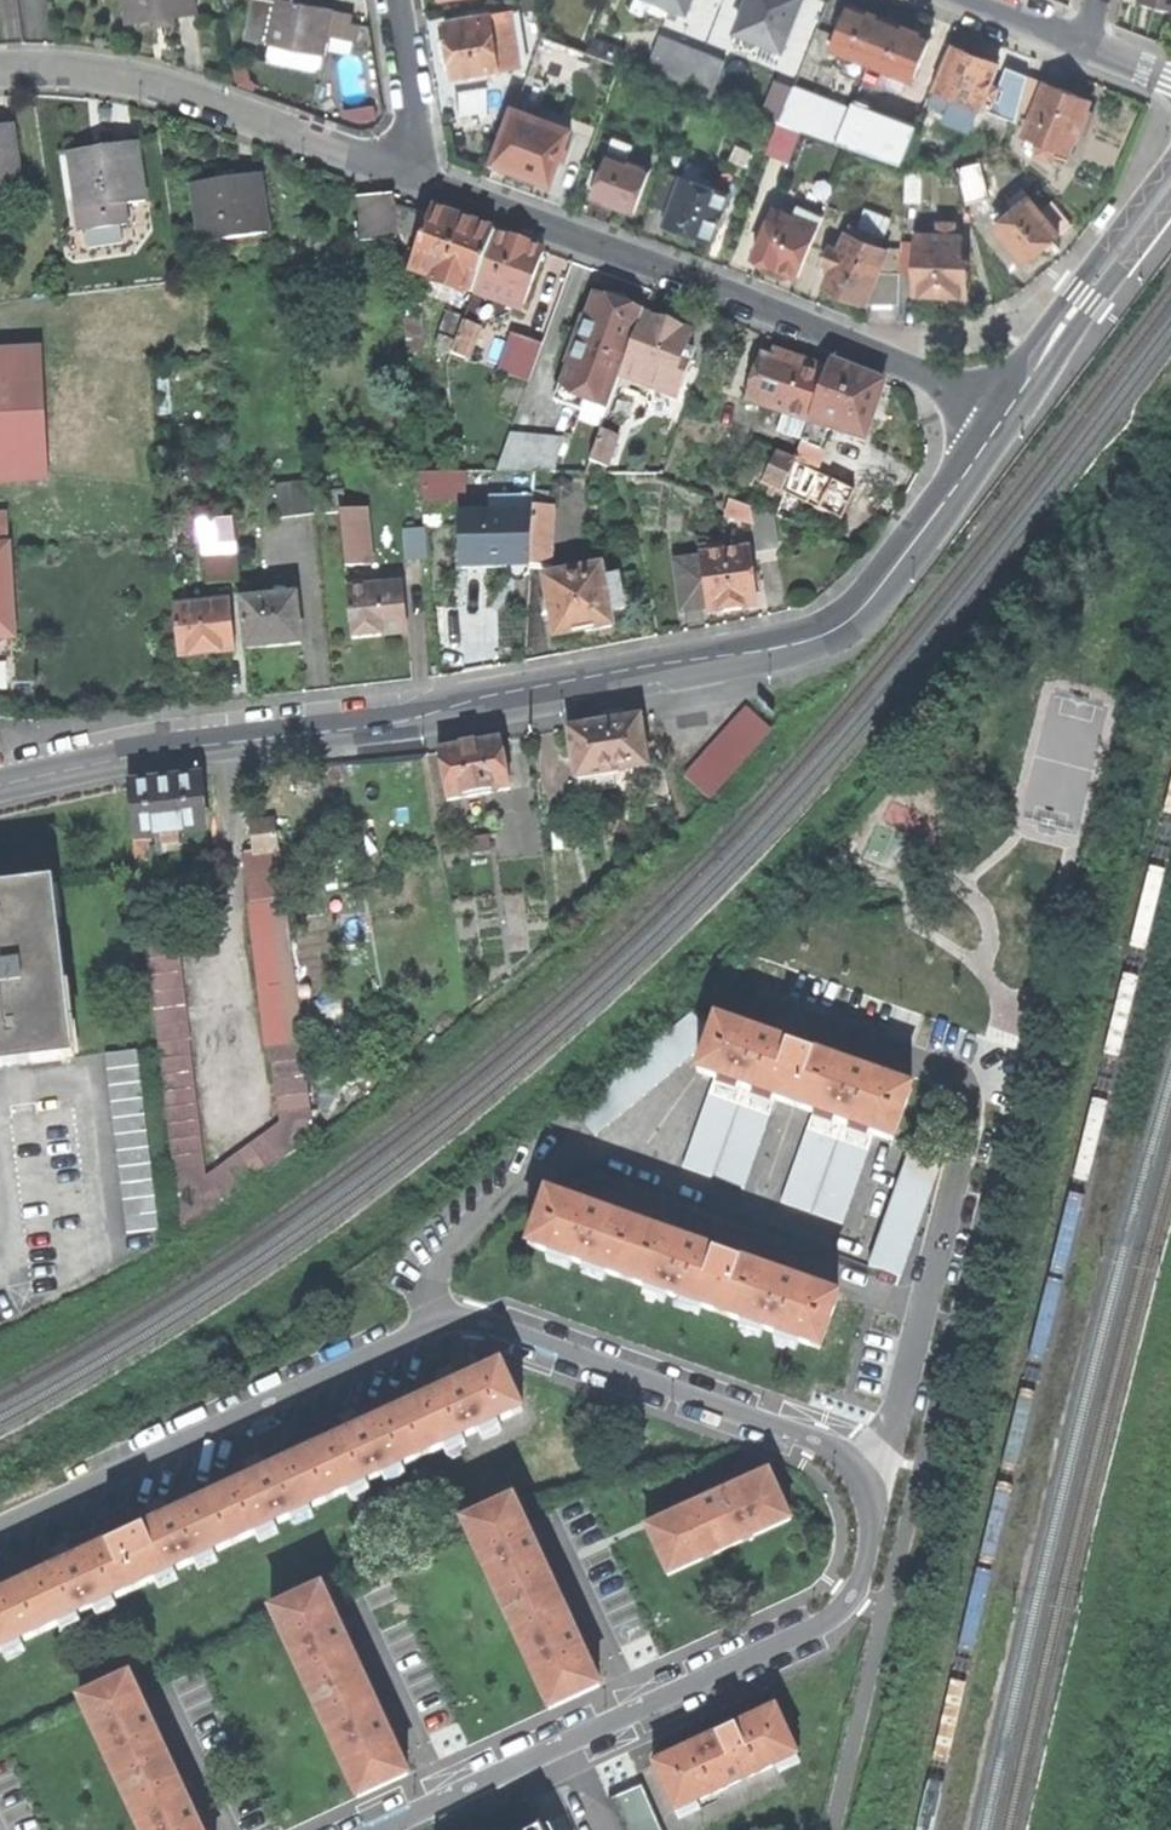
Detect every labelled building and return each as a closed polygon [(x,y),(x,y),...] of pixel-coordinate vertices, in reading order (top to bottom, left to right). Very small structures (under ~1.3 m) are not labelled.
[(130,23),(162,18),(197,13),(195,0),(127,0),(130,23)] [(244,39),(324,56),(329,31),(334,7),(308,2),(309,0),(252,0),(244,39)] [(667,6),(651,0),(640,0),(635,12),(661,22),(667,6)] [(697,1),(697,0),(651,0),(667,6),(691,15),(697,1)] [(697,1),(717,9),(713,21),(726,26),(731,14),(743,19),(750,0),(697,0),(697,1)] [(743,19),(753,23),(748,35),(775,45),(779,34),(787,37),(802,0),(750,0),(743,19)] [(1138,1),(1170,9),(1170,0),(1138,0),(1138,1)] [(830,50),(866,64),(884,19),(865,12),(847,5),(830,50)] [(504,13),(441,24),(446,52),(451,78),(515,66),(504,13)] [(908,28),(884,19),(866,64),(910,81),(929,37),(908,28)] [(591,34),(585,52),(618,64),(624,47),(591,34)] [(724,64),(657,37),(643,73),(711,99),(724,64)] [(952,46),(931,101),(951,109),(955,100),(978,108),(984,95),(994,98),(998,88),(989,84),(997,64),(975,55),(952,46)] [(777,121),(780,123),(794,88),(776,81),(763,116),(777,121)] [(1063,90),(1043,82),(1022,136),(1039,143),(1034,154),(1051,161),(1056,149),(1068,154),(1089,100),(1066,91),(1063,90)] [(794,88),(780,123),(800,130),(803,131),(837,144),(850,109),(794,88)] [(484,91),(452,96),(455,118),(487,114),(484,91)] [(550,180),(569,128),(528,113),(532,103),(517,98),(495,160),(525,171),(550,180)] [(850,109),(837,144),(846,148),(899,168),(914,128),(852,105),(850,109)] [(800,130),(780,123),(777,121),(765,153),(788,162),(800,130)] [(21,183),(13,125),(0,127),(0,186),(21,183)] [(632,211),(649,166),(625,158),(630,144),(611,138),(590,196),(608,202),(632,211)] [(70,153),(78,211),(146,202),(138,144),(101,149),(70,153)] [(680,175),(666,213),(663,223),(682,230),(710,240),(727,194),(694,182),(700,167),(685,162),(680,175)] [(977,163),(958,169),(967,203),(987,197),(977,163)] [(921,168),(905,169),(904,202),(920,202),(921,168)] [(648,207),(666,213),(680,175),(662,169),(648,207)] [(191,185),(200,244),(268,233),(259,174),(222,180),(191,185)] [(993,225),(1026,263),(1041,250),(1073,223),(1051,200),(1040,211),(1021,189),(1007,201),(1013,208),(993,225)] [(361,241),(397,237),(392,195),(356,199),(361,241)] [(799,219),(820,228),(824,216),(804,208),(799,219)] [(800,277),(820,228),(799,219),(790,216),(774,209),(754,259),(800,277)] [(473,294),(496,234),(461,221),(434,210),(412,270),(435,279),(432,287),(464,299),(467,291),(473,294)] [(937,296),(969,296),(970,260),(962,260),(962,235),(955,235),(955,224),(940,224),(939,235),(916,235),(915,295),(937,296)] [(858,228),(855,237),(875,245),(879,237),(858,228)] [(866,305),(879,272),(888,250),(875,245),(855,237),(846,233),(840,250),(830,246),(822,264),(828,267),(832,268),(824,288),(866,305)] [(517,242),(496,234),(473,294),(504,305),(505,302),(525,309),(544,251),(517,242)] [(888,250),(879,272),(900,272),(900,251),(888,250)] [(900,305),(900,272),(879,272),(866,305),(900,305)] [(618,305),(596,297),(587,320),(584,319),(567,365),(570,367),(562,388),(586,397),(584,402),(609,411),(621,379),(644,315),(618,305)] [(677,400),(694,354),(691,353),(687,352),(694,333),(644,315),(621,379),(677,400)] [(423,317),(406,320),(409,354),(410,357),(426,355),(423,317)] [(483,324),(472,319),(470,323),(464,321),(452,353),(469,360),(483,324)] [(531,384),(545,346),(514,334),(499,372),(531,384)] [(810,423),(827,369),(774,348),(771,356),(770,359),(763,356),(747,401),(787,415),(801,420),(810,423)] [(50,476),(45,354),(0,355),(0,478),(50,476)] [(827,369),(810,423),(829,430),(865,442),(884,384),(858,374),(830,362),(827,369)] [(781,427),(804,435),(810,423),(801,420),(787,415),(781,427)] [(804,435),(797,463),(815,472),(829,430),(810,423),(804,435)] [(601,431),(586,474),(605,475),(618,437),(601,431)] [(566,443),(548,438),(546,443),(529,438),(527,444),(511,439),(499,474),(555,474),(566,443)] [(764,483),(776,455),(756,445),(743,473),(764,483)] [(776,455),(764,483),(786,493),(797,463),(777,454),(776,455)] [(797,463),(786,493),(806,503),(837,518),(850,490),(815,472),(797,463)] [(423,472),(424,501),(470,499),(469,470),(423,472)] [(272,483),(277,519),(314,513),(308,478),(272,483)] [(796,525),(806,503),(786,493),(778,518),(796,525)] [(728,515),(753,522),(753,510),(732,503),(728,515)] [(534,514),(532,566),(532,569),(550,569),(550,566),(552,565),(555,508),(535,507),(534,514)] [(340,511),(345,567),(364,565),(358,510),(340,511)] [(774,517),(753,510),(753,522),(757,551),(779,547),(774,517)] [(464,516),(465,568),(497,567),(532,566),(534,514),(464,516)] [(8,529),(0,529),(0,546),(9,546),(8,529)] [(406,535),(409,562),(428,560),(425,532),(406,535)] [(9,546),(0,546),(0,599),(11,599),(9,546)] [(699,548),(700,557),(716,554),(715,546),(699,548)] [(716,554),(700,557),(701,559),(707,609),(708,614),(756,607),(753,579),(749,550),(716,554)] [(205,560),(207,585),(239,582),(237,557),(205,560)] [(682,613),(707,609),(701,559),(676,563),(682,613)] [(612,626),(610,614),(603,580),(600,566),(543,577),(549,608),(555,637),(561,636),(562,640),(580,637),(580,633),(612,626)] [(603,580),(610,614),(625,611),(618,577),(603,580)] [(347,589),(352,638),(379,635),(407,632),(402,583),(347,589)] [(241,601),(246,649),(272,647),(300,644),(295,595),(241,601)] [(11,599),(0,599),(0,638),(13,637),(11,599)] [(175,608),(179,656),(206,653),(234,650),(229,602),(175,608)] [(749,708),(686,777),(710,799),(773,730),(749,708)] [(569,730),(577,780),(615,774),(649,768),(641,718),(607,724),(569,730)] [(468,746),(440,751),(449,800),(511,789),(502,740),(468,746)] [(615,774),(577,780),(580,796),(618,789),(615,774)] [(164,781),(129,784),(136,859),(148,857),(146,837),(161,836),(162,846),(180,844),(179,834),(206,831),(201,777),(164,781)] [(276,817),(251,822),(255,850),(246,851),(281,1121),(208,1175),(182,955),(149,959),(182,1234),(184,1232),(317,1136),(308,1067),(285,882),(276,817)] [(4,1067),(3,1060),(33,1056),(34,1063),(76,1058),(55,882),(13,887),(14,894),(0,896),(0,1068),(4,1067)] [(718,1021),(692,1013),(576,1111),(597,1136),(694,1058),(705,1060),(718,1021)] [(797,1107),(815,1055),(760,1036),(718,1021),(705,1060),(700,1074),(716,1079),(779,1101),(797,1107)] [(138,1051),(106,1054),(126,1233),(159,1230),(138,1051)] [(861,1071),(815,1055),(797,1107),(814,1113),(876,1135),(893,1141),(911,1089),(861,1071)] [(745,1191),(779,1101),(716,1079),(682,1168),(745,1191)] [(844,1224),(876,1135),(814,1113),(781,1202),(844,1224)] [(945,1159),(912,1147),(870,1266),(903,1278),(945,1159)] [(593,1210),(549,1195),(530,1245),(628,1280),(647,1229),(593,1210)] [(688,1244),(647,1229),(628,1280),(724,1314),(743,1263),(688,1244)] [(787,1279),(743,1263),(724,1314),(821,1348),(839,1298),(787,1279)] [(444,1392),(404,1410),(425,1455),(523,1410),(501,1366),(444,1392)] [(352,1434),(309,1454),(329,1499),(425,1455),(404,1410),(352,1434)] [(258,1477),(213,1498),(232,1543),(329,1499),(309,1454),(258,1477)] [(709,1501),(648,1529),(670,1575),(792,1520),(769,1474),(709,1501)] [(160,1523),(115,1543),(136,1588),(232,1543),(213,1498),(160,1523)] [(514,1500),(465,1522),(507,1615),(556,1594),(538,1552),(514,1500)] [(64,1567),(19,1587),(39,1633),(136,1588),(115,1543),(64,1567)] [(39,1633),(19,1587),(0,1596),(0,1651),(39,1633)] [(322,1588),(274,1611),(316,1704),(365,1682),(344,1638),(322,1588)] [(578,1641),(556,1594),(507,1615),(549,1709),(600,1687),(578,1641)] [(129,1677),(81,1699),(124,1793),(173,1770),(153,1726),(129,1677)] [(385,1729),(365,1682),(316,1704),(358,1797),(407,1776),(385,1729)] [(714,1738),(655,1765),(676,1812),(739,1783),(796,1756),(774,1710),(714,1738)] [(173,1770),(124,1793),(141,1829),(201,1829),(196,1820),(173,1770)] [(608,1799),(621,1829),(662,1829),(642,1785),(608,1799)]
